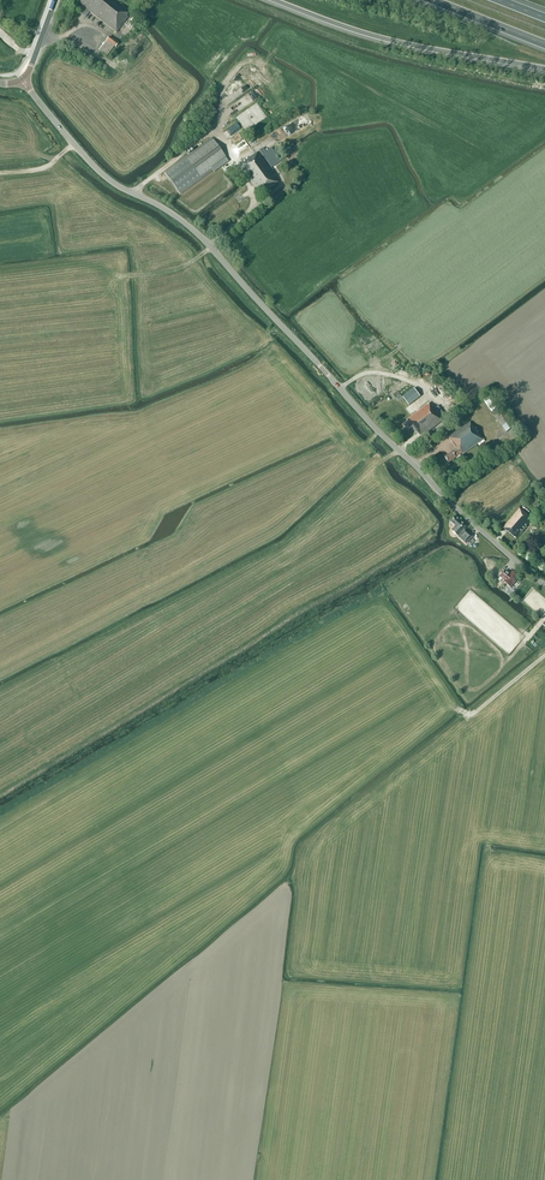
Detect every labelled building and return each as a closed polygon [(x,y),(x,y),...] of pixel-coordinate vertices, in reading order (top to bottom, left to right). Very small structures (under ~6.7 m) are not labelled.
[(127,17),(130,12),(115,0),(82,0),(80,3),(85,7),(80,13),(85,18),(90,12),(116,33),(128,18),(127,17)] [(114,47),(115,48),(118,44),(109,37),(106,41),(98,50),(106,56),(114,47)] [(229,161),(212,139),(186,158),(164,174),(180,194),(201,178),(213,170),(215,172),(229,161)] [(280,161),(271,148),(266,152),(263,148),(259,151),(271,168),(280,161)] [(240,166),(260,195),(279,182),(275,177),(275,178),(272,174),(273,173),(258,152),(244,162),(245,163),(240,166)] [(414,389),(403,397),(409,405),(420,397),(414,389)] [(485,399),(491,408),(499,402),(493,394),(485,399)] [(421,437),(443,421),(436,412),(429,403),(407,420),(408,421),(403,425),(407,431),(412,427),(417,433),(418,433),(421,437)] [(505,431),(514,426),(502,405),(493,410),(505,431)] [(463,453),(463,454),(479,443),(481,445),(485,442),(480,435),(479,435),(471,423),(470,422),(448,437),(452,442),(451,443),(456,449),(445,457),(449,463),(463,453)] [(503,528),(516,538),(532,519),(520,509),(503,528)] [(466,543),(472,536),(464,529),(466,526),(455,516),(450,522),(455,527),(452,531),(466,543)] [(513,572),(510,575),(506,571),(500,577),(505,581),(504,582),(510,587),(519,577),(513,572)]
